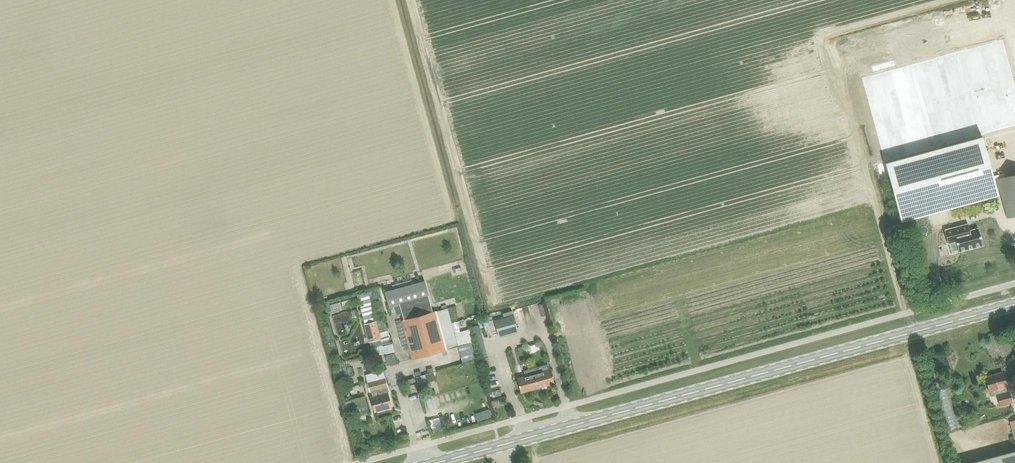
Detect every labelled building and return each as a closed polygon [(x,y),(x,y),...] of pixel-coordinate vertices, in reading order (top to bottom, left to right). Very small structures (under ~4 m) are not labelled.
[(969,28),(980,24),(978,18),(967,21),(969,28)] [(979,28),(970,29),(971,38),(980,37),(979,28)] [(861,78),(884,161),(887,160),(930,148),(931,151),(940,148),(940,146),(985,134),(985,133),(1014,125),(1014,88),(1002,40),(861,78)] [(982,137),(885,163),(900,222),(998,196),(982,137)] [(1014,216),(1014,175),(996,180),(1007,218),(1014,216)] [(968,224),(944,230),(948,243),(956,241),(958,252),(982,245),(978,228),(970,231),(968,224)] [(413,359),(458,346),(447,308),(433,312),(424,281),(385,292),(389,308),(400,305),(404,320),(402,321),(413,359)] [(494,321),(499,336),(518,331),(513,315),(494,321)] [(369,342),(375,341),(382,339),(377,321),(364,325),(369,342)] [(368,372),(369,377),(383,374),(382,369),(368,372)] [(417,381),(433,377),(432,370),(415,375),(417,381)] [(534,375),(537,388),(554,383),(551,370),(534,375)] [(987,386),(984,387),(986,394),(989,393),(991,401),(1008,396),(1002,372),(985,377),(987,386)] [(534,375),(517,379),(520,392),(537,388),(534,375)] [(388,392),(389,392),(388,387),(385,378),(367,383),(370,392),(371,391),(373,396),(370,397),(374,412),(392,407),(388,392)] [(970,462),(1014,462),(1014,451),(970,462)]
